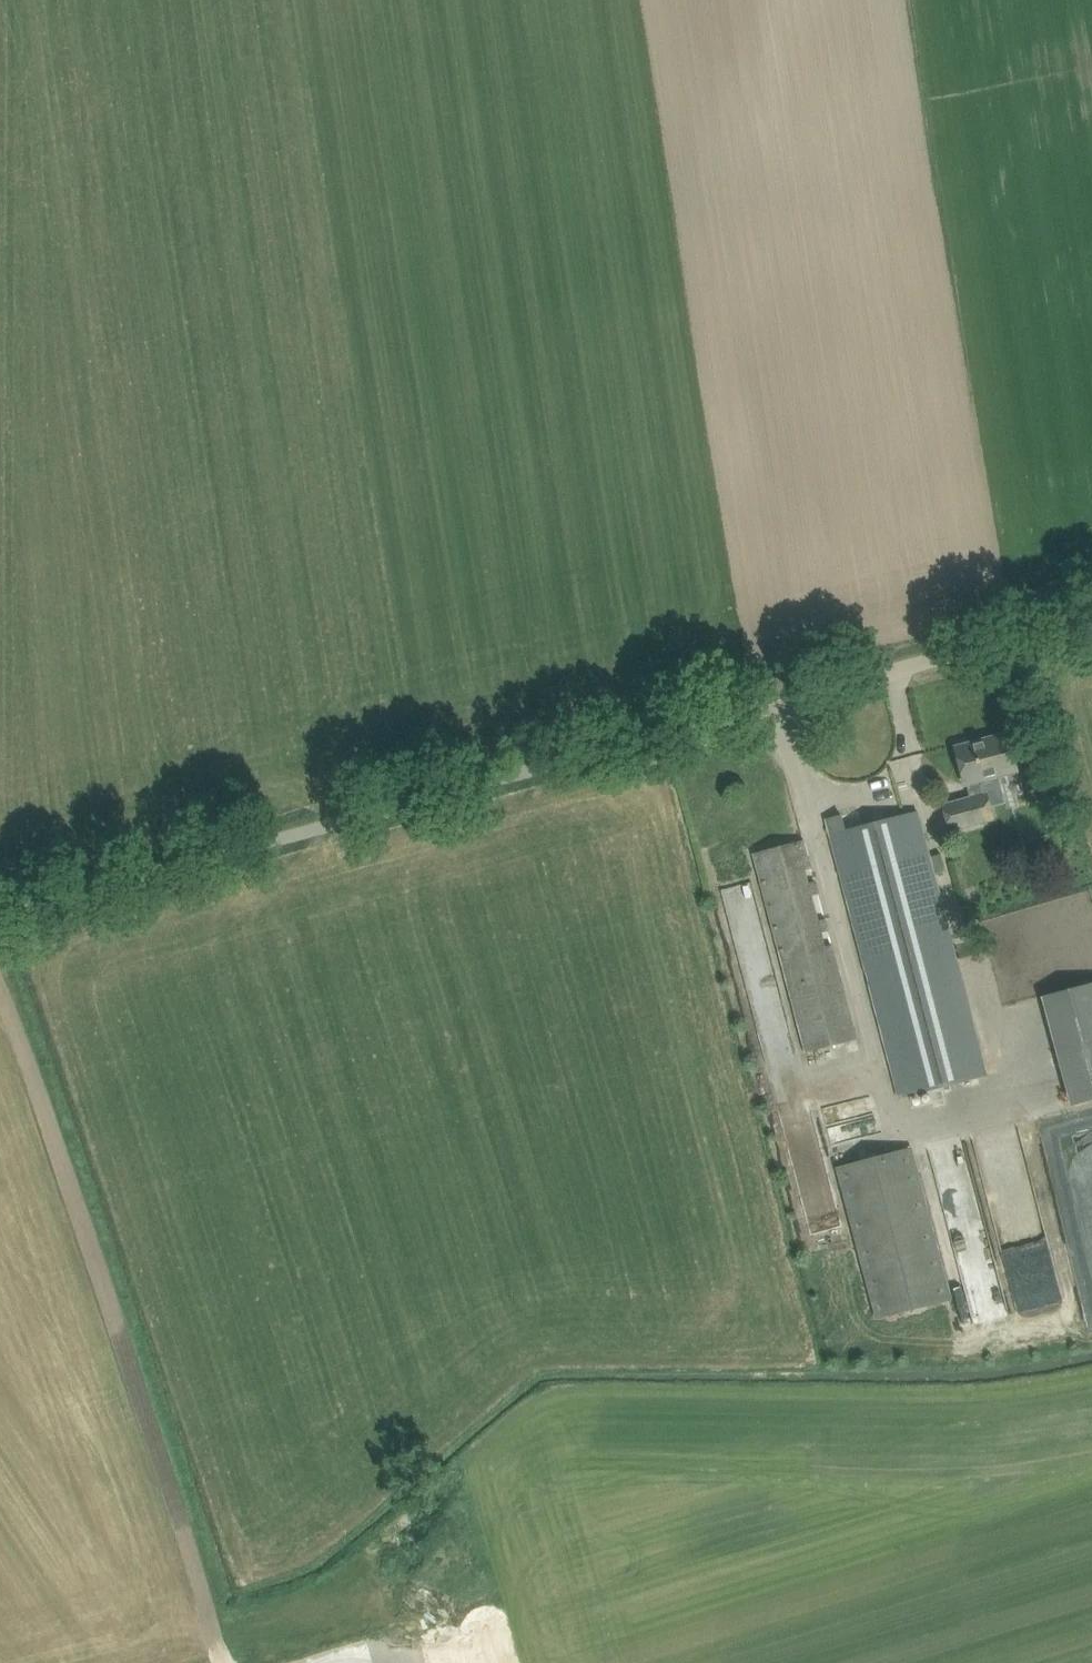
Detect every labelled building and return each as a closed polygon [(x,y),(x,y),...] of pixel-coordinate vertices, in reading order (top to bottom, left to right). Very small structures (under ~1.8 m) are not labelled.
[(956,747),(962,768),(966,786),(967,785),(971,798),(944,805),(951,831),(994,820),(987,794),(984,795),(980,782),(1018,772),(1008,733),(956,747)] [(831,835),(836,856),(900,1099),(987,1076),(918,812),(831,835)] [(805,841),(755,855),(761,876),(807,1052),(857,1039),(833,945),(826,947),(822,933),(829,932),(826,919),(819,921),(812,896),(819,894),(816,881),(809,883),(806,870),(812,868),(811,863),(805,841)] [(1047,996),(1077,1105),(1091,1101),(1091,984),(1047,996)] [(911,1145),(837,1165),(877,1318),(952,1298),(911,1145)]
